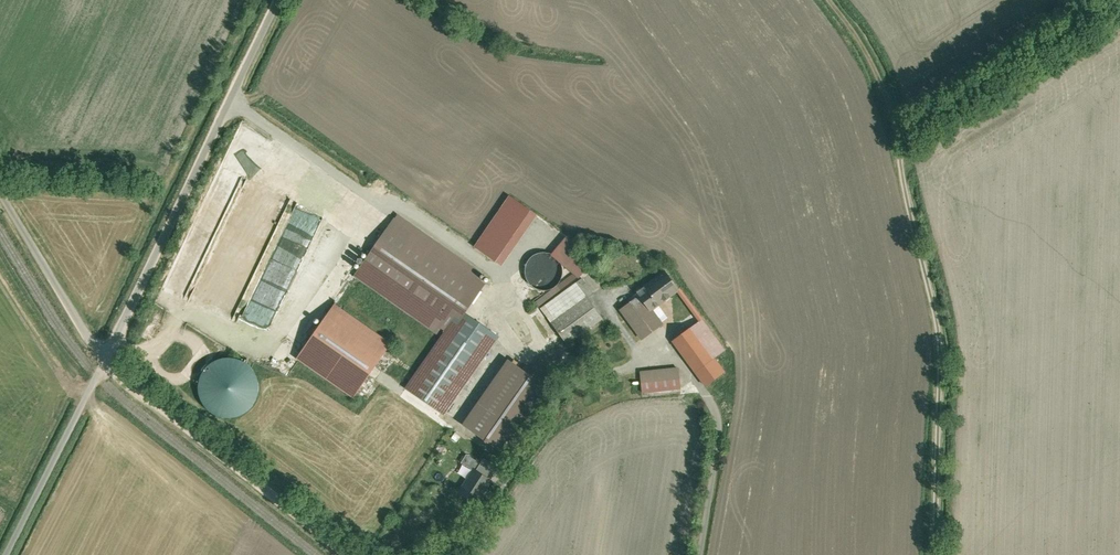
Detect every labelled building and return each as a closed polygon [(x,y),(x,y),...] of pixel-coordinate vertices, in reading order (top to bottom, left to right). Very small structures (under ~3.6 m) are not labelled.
[(477,244),(475,246),(500,263),(534,213),(510,196),(477,244)] [(306,231),(317,234),(323,214),(298,207),(294,219),(309,223),(306,231)] [(358,271),(445,332),(460,311),(481,279),(443,250),(394,219),(358,271)] [(588,267),(562,246),(554,255),(562,261),(581,277),(588,267)] [(564,269),(562,261),(554,255),(551,253),(544,252),(537,255),(531,259),(528,265),(527,273),(529,279),(534,285),(539,288),(548,289),(555,287),(560,282),(563,276),(564,269)] [(650,292),(659,305),(681,290),(666,269),(644,285),(650,292)] [(552,324),(588,297),(595,292),(584,278),(541,309),(552,324)] [(644,297),(660,318),(666,314),(659,305),(650,292),(644,297)] [(643,295),(620,311),(642,341),(665,325),(660,318),(644,297),(643,295)] [(552,324),(569,346),(605,319),(588,297),(552,324)] [(302,358),(358,396),(393,342),(340,304),(302,358)] [(406,387),(447,415),(500,339),(460,311),(445,332),(406,387)] [(705,321),(674,343),(695,372),(716,358),(726,350),(705,321)] [(619,352),(622,360),(633,357),(630,349),(619,352)] [(228,358),(219,363),(211,374),(208,388),(214,404),(226,412),(240,416),(253,412),(263,400),(266,386),(263,372),(257,364),(247,360),(236,357),(228,358)] [(552,387),(509,358),(463,425),(476,434),(506,455),(552,387)] [(726,372),(716,358),(695,372),(705,386),(726,372)] [(681,389),(679,368),(641,372),(642,383),(643,394),(681,389)] [(473,469),(479,472),(483,464),(468,455),(463,463),(473,469)] [(473,469),(459,494),(479,505),(493,481),(479,472),(473,469)]
